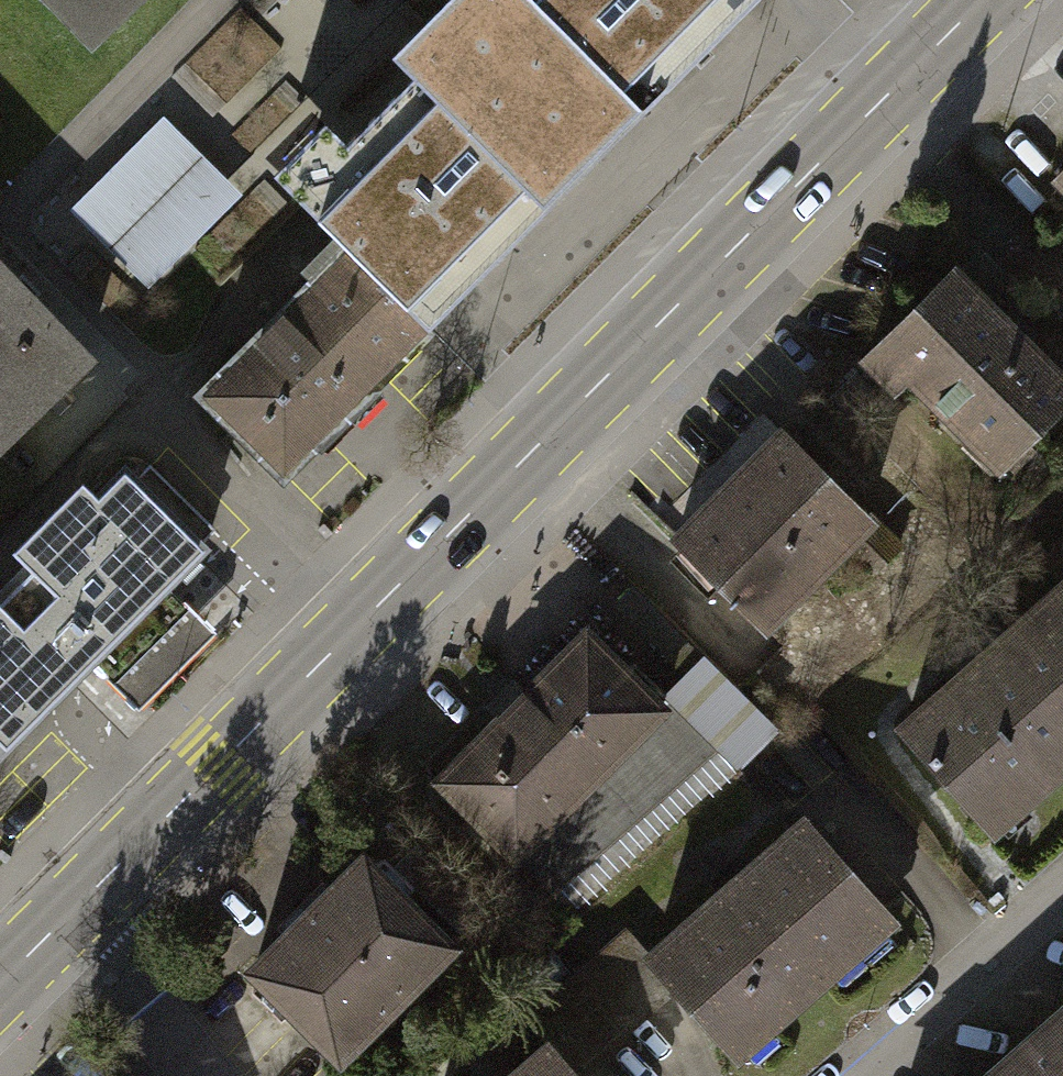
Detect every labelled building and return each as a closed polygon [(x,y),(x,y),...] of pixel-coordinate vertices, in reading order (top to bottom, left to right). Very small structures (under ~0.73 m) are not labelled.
[(86,36),(125,0),(53,0),(86,36)] [(549,0),(459,0),(403,57),(420,73),(556,208),(656,106),(549,0)] [(656,106),(762,0),(549,0),(656,106)] [(556,208),(420,73),(353,140),(330,118),(275,173),(354,252),(434,331),(556,208)] [(72,216),(153,298),(250,204),(169,122),(72,216)] [(1048,184),(1062,199),(1062,170),(1048,184)] [(354,252),(208,405),(297,490),(441,340),(434,331),(354,252)] [(85,363),(22,299),(0,276),(0,445),(85,363)] [(955,278),(866,367),(985,486),(1062,408),(1062,385),(955,278)] [(877,532),(778,435),(673,542),(772,639),(877,532)] [(0,598),(0,765),(92,673),(173,591),(213,550),(128,467),(0,598)] [(92,673),(136,717),(218,635),(173,591),(92,673)] [(900,747),(1000,859),(1062,803),(1062,601),(900,747)] [(653,712),(590,639),(436,799),(567,924),(781,747),(711,664),(653,712)] [(900,934),(811,832),(654,967),(743,1069),(900,934)] [(362,863),(239,980),(331,1075),(334,1075),(455,961),(362,863)] [(1062,1015),(991,1075),(1062,1075),(1062,1015)] [(540,1057),(519,1075),(558,1075),(540,1057)]
